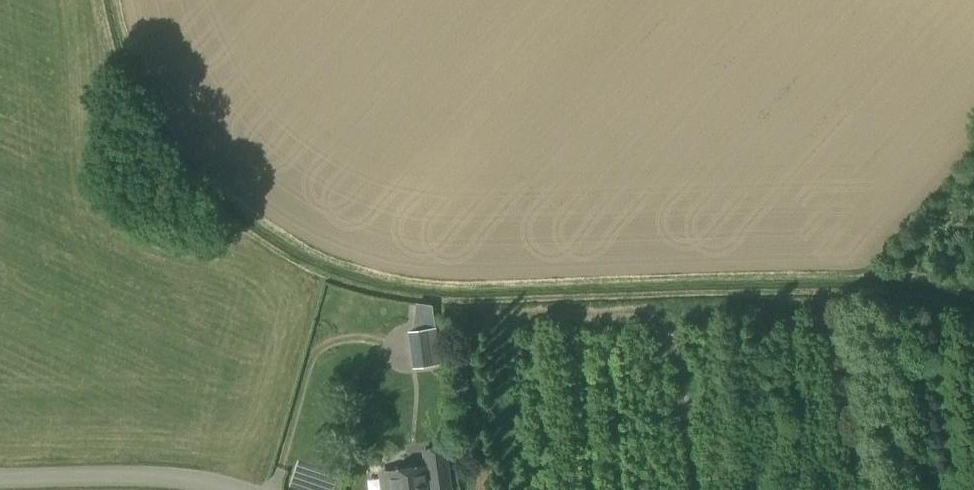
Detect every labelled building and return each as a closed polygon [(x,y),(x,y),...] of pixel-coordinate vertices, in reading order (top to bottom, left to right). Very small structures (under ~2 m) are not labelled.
[(435,327),(432,305),(415,303),(412,330),(407,331),(413,368),(441,364),(436,327),(435,327)] [(427,482),(447,479),(442,447),(422,450),(424,465),(383,471),(386,489),(428,489),(427,482)]
